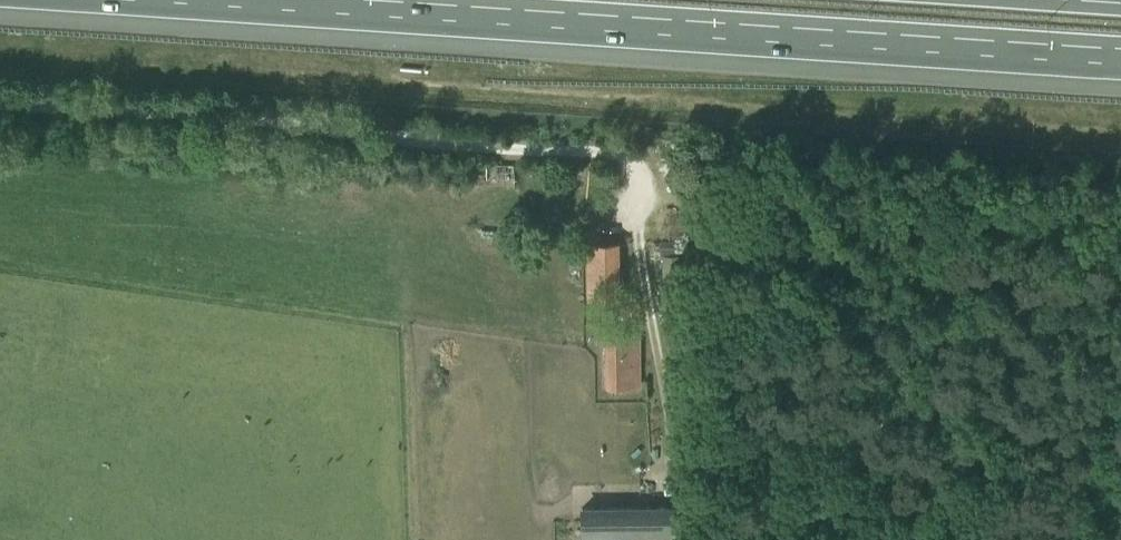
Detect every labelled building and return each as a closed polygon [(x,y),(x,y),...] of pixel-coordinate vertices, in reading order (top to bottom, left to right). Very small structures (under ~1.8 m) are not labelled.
[(684,141),(670,141),(670,150),(684,149),(684,141)] [(487,189),(513,188),(513,164),(486,165),(487,189)] [(675,240),(660,240),(660,252),(675,252),(675,240)] [(590,298),(615,298),(615,244),(590,244),(590,298)] [(637,297),(621,298),(622,313),(637,313),(637,297)] [(607,385),(638,385),(638,340),(606,340),(607,385)] [(672,507),(582,508),(582,536),(672,535),(672,507)]
